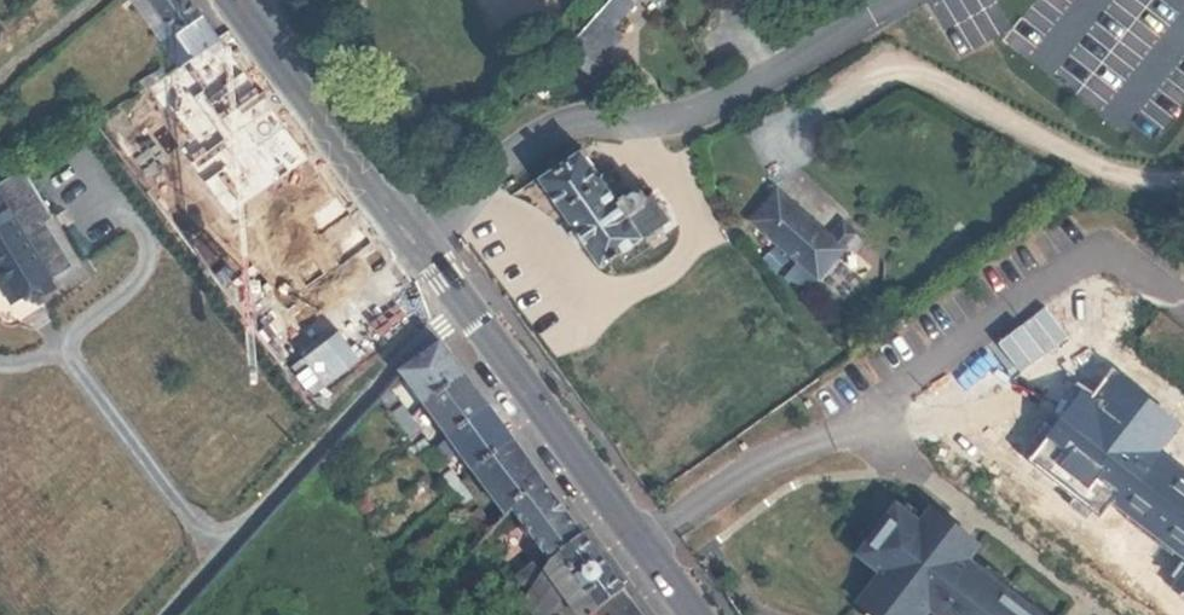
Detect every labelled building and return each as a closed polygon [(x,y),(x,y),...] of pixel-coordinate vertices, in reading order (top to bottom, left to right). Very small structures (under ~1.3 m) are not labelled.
[(186,59),(179,48),(185,44),(154,0),(136,0),(180,63),(186,59)] [(219,36),(194,0),(154,0),(185,44),(179,48),(186,59),(219,36)] [(539,174),(600,262),(644,233),(670,215),(650,187),(644,190),(640,184),(630,184),(615,194),(581,145),(539,174)] [(15,296),(50,274),(53,279),(74,267),(46,223),(53,219),(22,170),(0,184),(0,272),(15,296)] [(829,236),(779,190),(752,220),(816,280),(847,246),(854,252),(865,241),(845,221),(829,236)] [(53,219),(46,223),(74,267),(79,275),(85,271),(53,219)] [(644,233),(600,262),(607,272),(651,243),(644,233)] [(9,299),(15,296),(0,272),(0,285),(9,299)] [(444,339),(403,369),(425,400),(467,370),(444,339)] [(1121,369),(1114,379),(1158,414),(1142,434),(1152,442),(1176,413),(1121,369)] [(467,370),(425,400),(442,423),(449,434),(491,403),(467,370)] [(1096,398),(1085,389),(1074,403),(1059,421),(1052,430),(1037,449),(1026,463),(1073,500),(1091,514),(1099,521),(1115,501),(1130,513),(1177,550),(1183,556),(1183,467),(1152,442),(1142,434),(1158,414),(1114,379),(1112,378),(1096,398)] [(390,382),(380,394),(402,423),(414,414),(390,382)] [(1052,415),(1059,421),(1074,403),(1067,397),(1052,415)] [(462,451),(473,466),(515,436),(491,403),(449,434),(462,451)] [(414,414),(402,423),(413,436),(414,438),(425,429),(414,414)] [(442,423),(430,434),(437,445),(449,434),(442,423)] [(1030,443),(1037,449),(1052,430),(1045,425),(1030,443)] [(428,432),(417,442),(426,454),(437,445),(430,434),(428,432)] [(437,445),(449,461),(462,451),(449,434),(437,445)] [(471,512),(487,535),(513,506),(542,473),(515,436),(473,466),(501,505),(487,516),(479,507),(471,512)] [(437,445),(426,454),(439,471),(450,463),(449,461),(437,445)] [(452,467),(441,475),(452,489),(462,481),(452,467)] [(546,553),(518,575),(531,591),(552,558),(586,534),(542,473),(513,506),(546,553)] [(462,481),(452,489),(466,507),(468,509),(477,502),(462,481)] [(1091,514),(1073,500),(1067,507),(1086,522),(1091,514)] [(911,517),(917,510),(907,502),(901,509),(911,517)] [(933,598),(937,601),(932,608),(936,611),(941,614),(1039,614),(1029,607),(1006,590),(982,571),(964,558),(955,551),(939,572),(915,553),(931,532),(919,523),(911,517),(901,509),(895,505),(883,521),(867,542),(858,553),(880,571),(858,600),(869,610),(877,614),(920,614),(933,598)] [(915,553),(939,572),(955,551),(964,558),(976,542),(931,507),(919,523),(931,532),(915,553)] [(1172,557),(1177,550),(1130,513),(1125,520),(1172,557)] [(860,536),(867,542),(883,521),(876,516),(860,536)] [(586,534),(552,558),(531,591),(515,614),(645,614),(586,534)] [(1006,590),(1011,583),(987,564),(982,571),(1006,590)] [(1032,603),(1029,607),(1039,614),(1048,614),(1032,603)]
